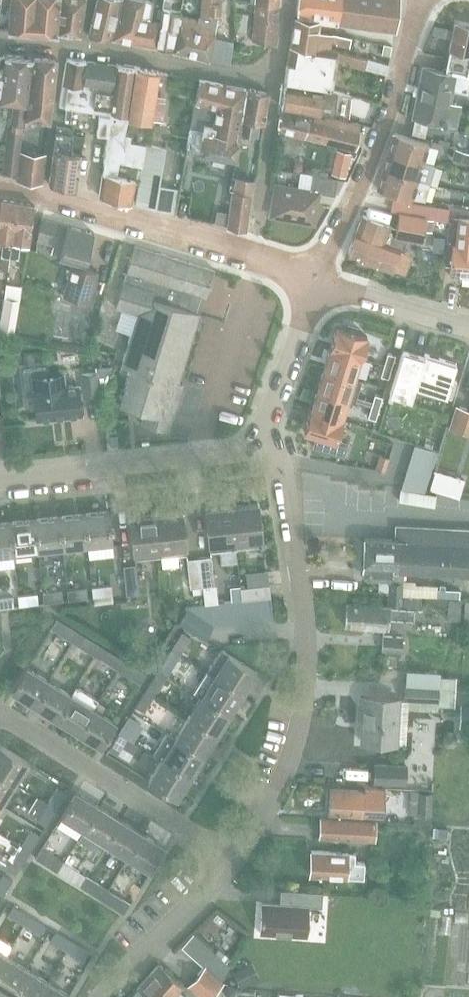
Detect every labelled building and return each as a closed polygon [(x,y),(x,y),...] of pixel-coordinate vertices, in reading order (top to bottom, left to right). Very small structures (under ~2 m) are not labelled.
[(9,2),(7,27),(52,31),(57,0),(0,0),(0,1),(9,2)] [(54,31),(78,33),(84,0),(58,0),(54,31)] [(86,35),(108,38),(109,38),(111,33),(112,28),(113,25),(114,21),(118,5),(115,4),(115,0),(119,1),(119,0),(95,0),(86,35)] [(109,38),(154,45),(158,22),(148,20),(152,1),(149,0),(119,0),(119,1),(115,0),(115,4),(118,5),(114,21),(113,25),(112,28),(111,33),(109,38)] [(154,45),(171,49),(178,12),(170,11),(172,0),(164,0),(162,9),(160,9),(158,22),(154,45)] [(172,50),(208,59),(216,17),(217,17),(218,0),(199,0),(198,16),(197,16),(196,20),(178,17),(172,50)] [(294,18),(305,19),(319,21),(336,23),(336,22),(394,29),(397,0),(297,0),(296,12),(297,12),(297,17),(295,16),(294,18)] [(274,42),(276,4),(253,3),(251,38),(274,42)] [(235,30),(246,31),(248,13),(234,12),(235,30)] [(294,18),(290,44),(328,49),(330,38),(336,39),(336,43),(348,46),(350,36),(326,31),(318,30),(319,21),(305,19),(294,18)] [(467,76),(468,68),(468,24),(455,21),(444,71),(467,76)] [(284,81),(284,82),(330,89),(335,56),(343,58),(342,63),(368,67),(370,57),(328,49),(290,44),(286,62),(284,81)] [(0,71),(0,99),(11,101),(9,122),(21,124),(23,102),(28,55),(2,54),(0,71)] [(23,118),(47,121),(54,57),(30,56),(23,118)] [(84,61),(65,59),(57,105),(109,111),(109,114),(98,113),(95,133),(104,135),(104,139),(122,142),(124,128),(126,118),(133,67),(115,65),(112,89),(79,86),(84,61)] [(115,65),(84,61),(79,86),(112,89),(115,65)] [(412,116),(416,117),(413,132),(423,134),(427,120),(446,124),(450,101),(448,101),(449,90),(468,93),(468,85),(468,77),(423,66),(412,116)] [(133,67),(126,118),(144,121),(151,122),(151,118),(162,120),(166,97),(155,95),(158,72),(133,67)] [(232,153),(235,130),(236,125),(242,88),(197,79),(184,145),(232,153)] [(284,82),(280,105),(318,111),(320,98),(348,103),(350,94),(330,89),(284,82)] [(236,125),(235,130),(253,133),(255,119),(261,120),(265,92),(244,88),(238,125),(236,125)] [(279,116),(277,128),(350,145),(355,126),(354,125),(356,120),(324,113),(324,115),(312,113),(312,114),(279,109),(279,116)] [(16,172),(18,149),(20,130),(6,128),(2,171),(16,172)] [(138,174),(146,132),(124,128),(122,142),(104,139),(96,194),(129,202),(133,178),(138,174)] [(80,153),(70,151),(72,134),(55,131),(53,149),(51,148),(46,182),(75,188),(80,153)] [(157,185),(164,147),(155,145),(156,134),(146,132),(138,174),(133,203),(152,207),(171,212),(175,188),(175,189),(157,185)] [(388,150),(422,161),(428,142),(393,132),(388,150)] [(18,149),(16,172),(15,179),(40,181),(43,151),(18,149)] [(417,179),(422,161),(388,150),(382,168),(417,179)] [(411,197),(417,179),(382,168),(377,187),(411,197)] [(318,191),(334,194),(337,178),(312,173),(309,188),(275,182),(270,212),(277,214),(276,216),(291,219),(292,217),(313,221),(318,191)] [(236,178),(234,189),(252,191),(253,180),(236,178)] [(231,188),(226,225),(228,225),(246,230),(252,191),(234,189),(231,188)] [(9,256),(16,201),(0,199),(0,239),(2,239),(0,253),(0,255),(0,258),(0,281),(5,282),(9,256)] [(16,201),(9,256),(17,257),(19,242),(28,243),(32,215),(34,203),(16,201)] [(395,235),(423,240),(427,217),(400,212),(395,235)] [(347,255),(392,271),(401,247),(389,242),(391,239),(392,231),(389,230),(391,225),(362,215),(347,255)] [(458,216),(455,244),(453,244),(451,275),(468,276),(468,217),(458,216)] [(39,226),(36,238),(61,245),(58,256),(71,259),(62,293),(89,301),(97,270),(84,267),(93,232),(42,218),(39,226)] [(200,294),(206,295),(214,270),(133,245),(114,306),(137,312),(121,364),(130,367),(119,403),(143,410),(140,422),(168,430),(183,381),(178,380),(199,312),(195,311),(200,294)] [(4,297),(0,324),(0,330),(14,332),(19,299),(4,297)] [(359,328),(347,324),(346,329),(336,326),(329,347),(360,356),(367,335),(358,332),(359,328)] [(354,377),(360,356),(329,347),(323,368),(354,377)] [(402,353),(389,394),(409,400),(413,386),(450,397),(456,381),(450,379),(455,362),(424,353),(423,357),(402,351),(402,353)] [(391,366),(395,355),(387,352),(384,364),(391,366)] [(388,377),(391,366),(384,364),(380,375),(388,377)] [(45,366),(24,369),(27,392),(33,391),(36,418),(80,413),(77,384),(57,386),(56,376),(46,377),(45,366)] [(361,379),(354,377),(323,368),(317,388),(347,398),(355,400),(361,379)] [(80,374),(83,397),(97,395),(95,372),(80,374)] [(341,418),(347,398),(317,388),(310,409),(341,418)] [(374,394),(371,405),(379,408),(382,396),(374,394)] [(375,419),(379,408),(371,405),(367,417),(375,419)] [(455,405),(448,428),(468,434),(468,409),(455,405)] [(335,438),(341,418),(310,409),(304,430),(317,434),(313,446),(342,455),(346,442),(335,438)] [(440,459),(436,478),(465,484),(468,465),(440,459)] [(232,505),(236,546),(261,544),(257,503),(232,505)] [(209,549),(236,546),(232,505),(205,508),(209,549)] [(83,513),(86,544),(112,541),(108,510),(83,513)] [(156,512),(160,554),(186,552),(181,510),(156,512)] [(135,557),(160,554),(156,512),(130,515),(135,557)] [(62,546),(86,544),(83,513),(58,516),(62,546)] [(37,549),(62,546),(58,516),(34,518),(37,549)] [(13,552),(37,549),(34,518),(9,521),(13,552)] [(0,522),(0,568),(14,566),(13,552),(9,521),(0,522)] [(394,569),(402,569),(468,572),(468,528),(396,525),(395,538),(394,569)] [(394,569),(395,538),(364,537),(362,567),(364,567),(364,575),(367,578),(402,580),(402,569),(394,569)] [(199,556),(202,585),(214,584),(210,555),(199,556)] [(190,587),(202,585),(199,556),(187,557),(190,587)] [(123,564),(126,593),(138,592),(135,562),(123,564)] [(96,582),(115,581),(114,572),(96,573),(96,582)] [(89,574),(70,576),(71,586),(91,584),(89,574)] [(40,578),(20,582),(22,593),(42,589),(40,578)] [(48,578),(48,588),(66,588),(66,578),(48,578)] [(403,594),(447,597),(448,584),(437,584),(437,582),(413,581),(413,587),(403,586),(403,594)] [(18,593),(16,582),(0,584),(0,595),(18,593)] [(91,586),(93,597),(112,595),(111,584),(91,586)] [(255,598),(270,597),(269,584),(241,587),(242,600),(255,598)] [(387,601),(400,602),(401,586),(388,585),(387,601)] [(67,590),(68,600),(87,598),(86,588),(67,590)] [(42,592),(43,603),(63,601),(62,590),(42,592)] [(18,595),(19,605),(38,603),(37,593),(18,595)] [(13,606),(12,596),(0,597),(0,607),(13,606)] [(414,608),(421,609),(422,597),(404,596),(403,608),(346,603),(345,624),(387,627),(388,618),(413,620),(414,608)] [(255,598),(257,620),(272,618),(270,597),(255,598)] [(447,618),(459,620),(461,600),(425,597),(424,605),(448,607),(447,618)] [(243,621),(257,620),(255,598),(242,600),(240,600),(243,621)] [(228,623),(243,621),(240,600),(226,601),(228,623)] [(213,624),(228,623),(226,601),(211,603),(213,624)] [(205,637),(213,624),(211,603),(188,605),(178,621),(205,637)] [(72,641),(78,631),(57,617),(51,628),(72,641)] [(94,655),(100,645),(78,631),(72,641),(94,655)] [(172,647),(180,653),(190,637),(181,633),(172,647)] [(382,651),(401,652),(402,636),(382,635),(382,651)] [(116,668),(122,658),(100,645),(94,655),(116,668)] [(170,669),(180,653),(172,647),(161,664),(170,669)] [(221,649),(208,670),(214,674),(243,692),(243,691),(257,670),(228,652),(228,653),(221,649)] [(122,658),(116,668),(140,683),(146,673),(122,658)] [(34,704),(48,681),(26,667),(11,690),(34,704)] [(208,670),(195,691),(201,695),(230,713),(243,692),(214,674),(208,670)] [(146,689),(154,695),(164,679),(155,674),(146,689)] [(56,718),(70,695),(48,681),(34,704),(56,718)] [(404,699),(436,700),(437,686),(404,684),(404,699)] [(70,695),(56,718),(78,731),(92,708),(97,700),(76,686),(70,695)] [(144,711),(154,695),(146,689),(136,706),(144,711)] [(217,734),(230,713),(201,695),(188,716),(217,734)] [(361,740),(395,742),(397,698),(368,696),(367,721),(362,721),(361,740)] [(92,708),(78,731),(100,746),(115,723),(92,708)] [(203,755),(217,734),(188,716),(175,737),(203,755)] [(120,731),(128,737),(137,722),(130,717),(120,731)] [(118,753),(128,737),(120,731),(109,748),(118,753)] [(167,732),(154,752),(162,758),(190,776),(203,755),(175,737),(167,732)] [(13,783),(26,761),(0,745),(0,775),(13,783)] [(176,797),(190,776),(162,758),(148,780),(176,797)] [(375,762),(374,781),(406,783),(407,764),(375,762)] [(13,783),(0,775),(0,804),(13,783)] [(365,812),(384,813),(385,787),(366,786),(366,790),(330,788),(328,812),(365,814),(365,812)] [(36,797),(55,809),(65,793),(65,792),(57,787),(47,803),(37,797),(36,797)] [(93,812),(97,804),(75,791),(60,815),(83,829),(93,812)] [(420,822),(432,823),(432,814),(431,814),(432,792),(414,791),(413,813),(421,813),(420,822)] [(46,825),(55,809),(36,797),(28,810),(38,816),(36,819),(46,825)] [(105,842),(120,818),(97,804),(93,812),(83,829),(105,842)] [(320,836),(374,839),(375,821),(321,817),(320,836)] [(127,856),(142,831),(120,818),(105,842),(127,856)] [(20,845),(30,851),(39,834),(30,829),(20,845)] [(142,831),(127,856),(149,870),(164,845),(142,831)] [(20,845),(18,848),(13,845),(9,851),(14,855),(11,859),(8,857),(8,856),(0,851),(0,863),(16,872),(19,867),(20,867),(30,851),(20,845)] [(57,872),(63,861),(42,848),(36,859),(57,872)] [(345,875),(363,876),(363,862),(354,861),(354,852),(311,850),(310,874),(331,875),(334,879),(341,879),(345,875)] [(79,885),(85,875),(63,861),(57,872),(79,885)] [(1,896),(11,880),(2,874),(0,878),(0,895),(1,896)] [(101,898),(107,888),(85,875),(79,885),(101,898)] [(9,886),(2,895),(38,922),(45,913),(9,886)] [(107,888),(101,898),(124,913),(130,903),(107,888)] [(307,906),(321,907),(322,892),(284,889),(283,903),(261,902),(259,933),(305,936),(307,906)] [(23,924),(28,916),(12,906),(7,914),(23,924)] [(28,916),(23,924),(39,934),(44,926),(28,916)] [(66,950),(71,942),(55,932),(50,940),(66,950)] [(71,942),(66,950),(82,960),(88,952),(71,942)] [(26,968),(5,955),(0,963),(0,992),(8,996),(26,968)] [(200,996),(210,996),(224,982),(220,979),(225,973),(211,959),(187,985),(200,996)] [(136,986),(148,996),(183,996),(185,994),(178,988),(182,984),(158,962),(155,965),(136,986)] [(47,981),(26,968),(8,996),(37,996),(47,981)] [(37,996),(68,996),(70,994),(47,981),(37,996)]
